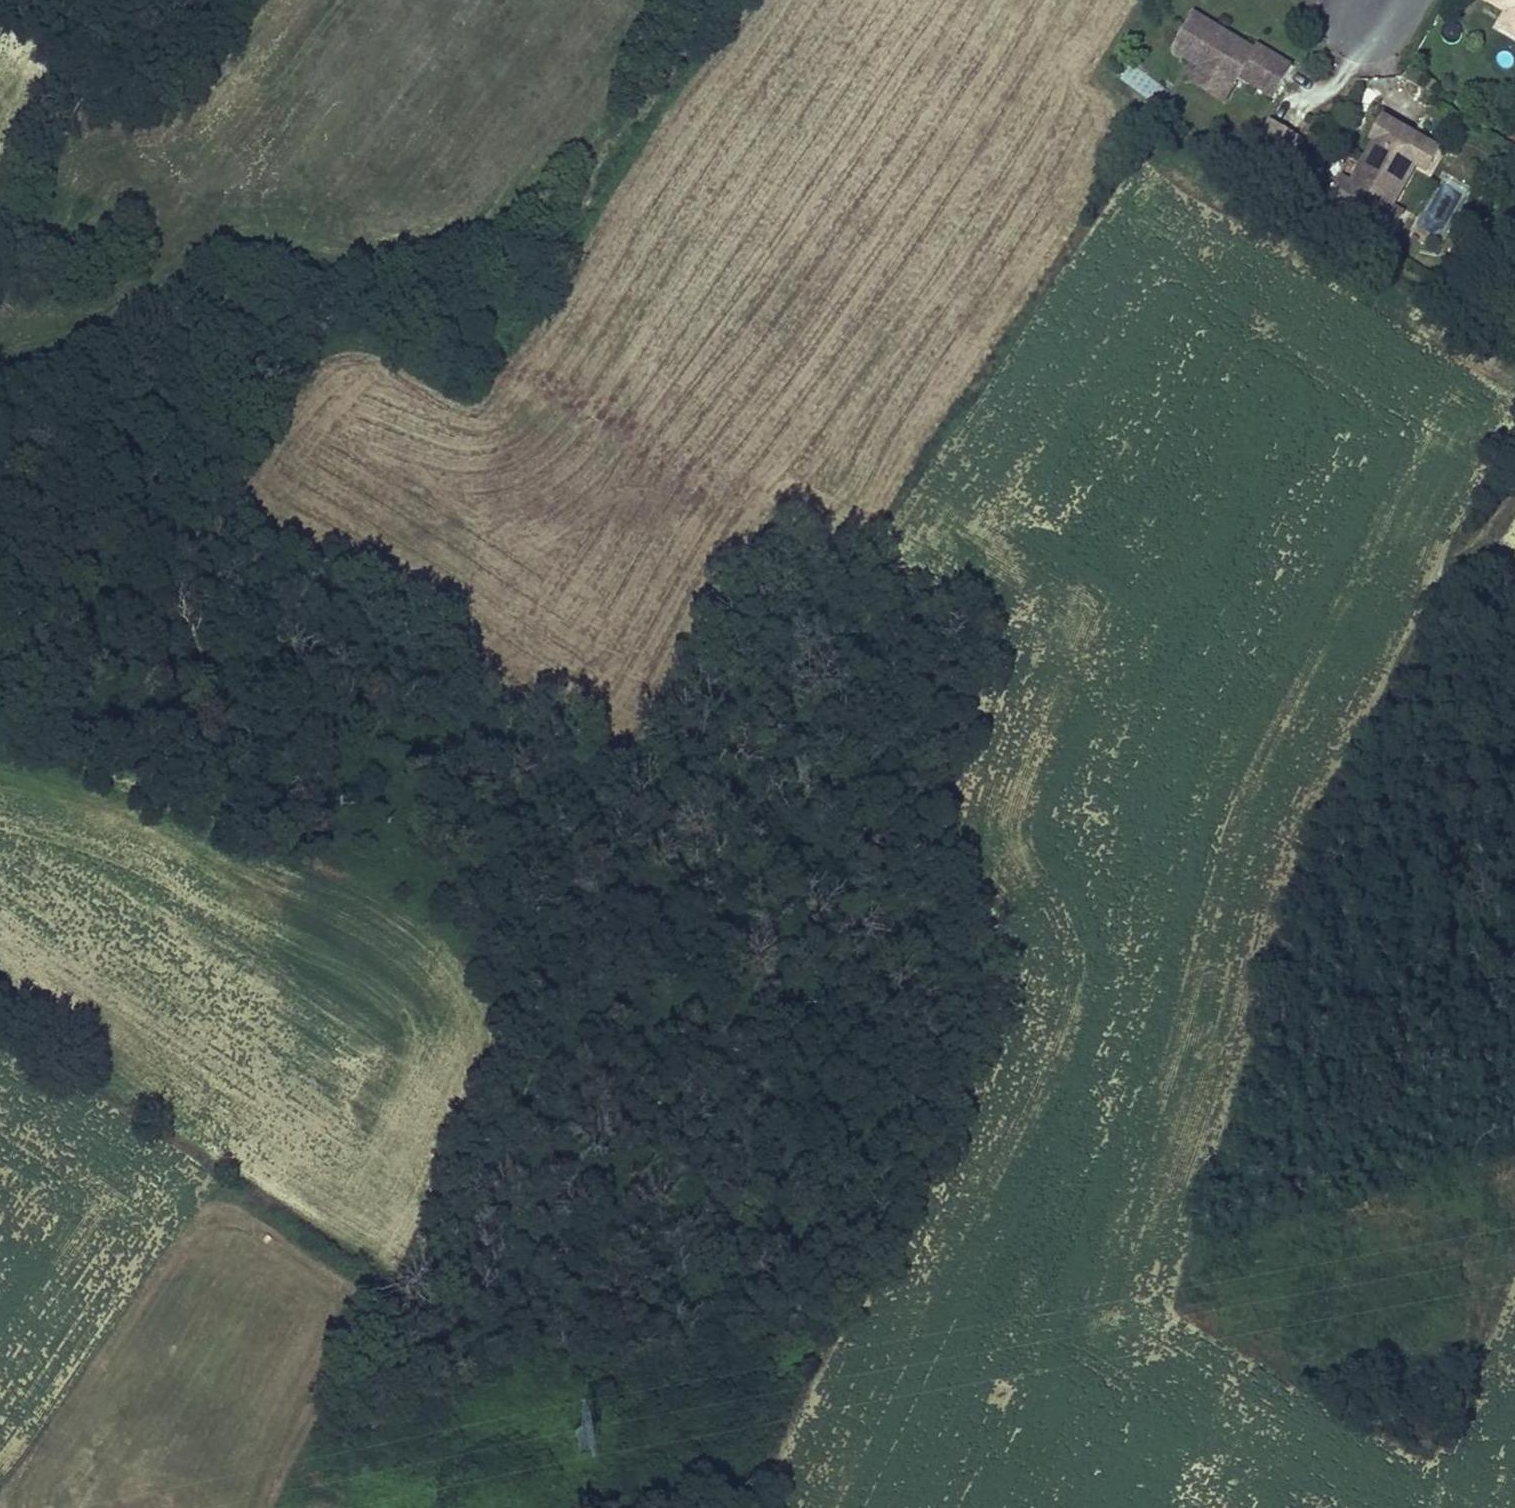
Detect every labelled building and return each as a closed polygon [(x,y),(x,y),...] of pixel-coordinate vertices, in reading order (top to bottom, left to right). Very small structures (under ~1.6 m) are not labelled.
[(1485,10),(1505,22),(1514,29),(1514,0),(1491,0),(1485,10)] [(1194,20),(1171,56),(1199,73),(1233,93),(1239,84),(1273,105),(1292,73),(1258,53),(1255,57),(1194,20)] [(1505,22),(1498,34),(1514,45),(1514,29),(1505,22)] [(1155,105),(1167,89),(1132,64),(1120,81),(1155,105)] [(1191,88),(1224,109),(1233,93),(1199,73),(1191,88)] [(1290,162),(1302,139),(1269,121),(1256,144),(1290,162)] [(1402,221),(1389,213),(1375,205),(1400,161),(1415,170),(1428,178),(1439,157),(1382,124),(1370,144),(1376,148),(1354,184),(1360,187),(1356,194),(1350,190),(1339,184),(1327,204),(1391,241),(1402,221)] [(1400,161),(1375,205),(1389,213),(1415,170),(1400,161)] [(1354,184),(1350,190),(1356,194),(1360,187),(1354,184)]
